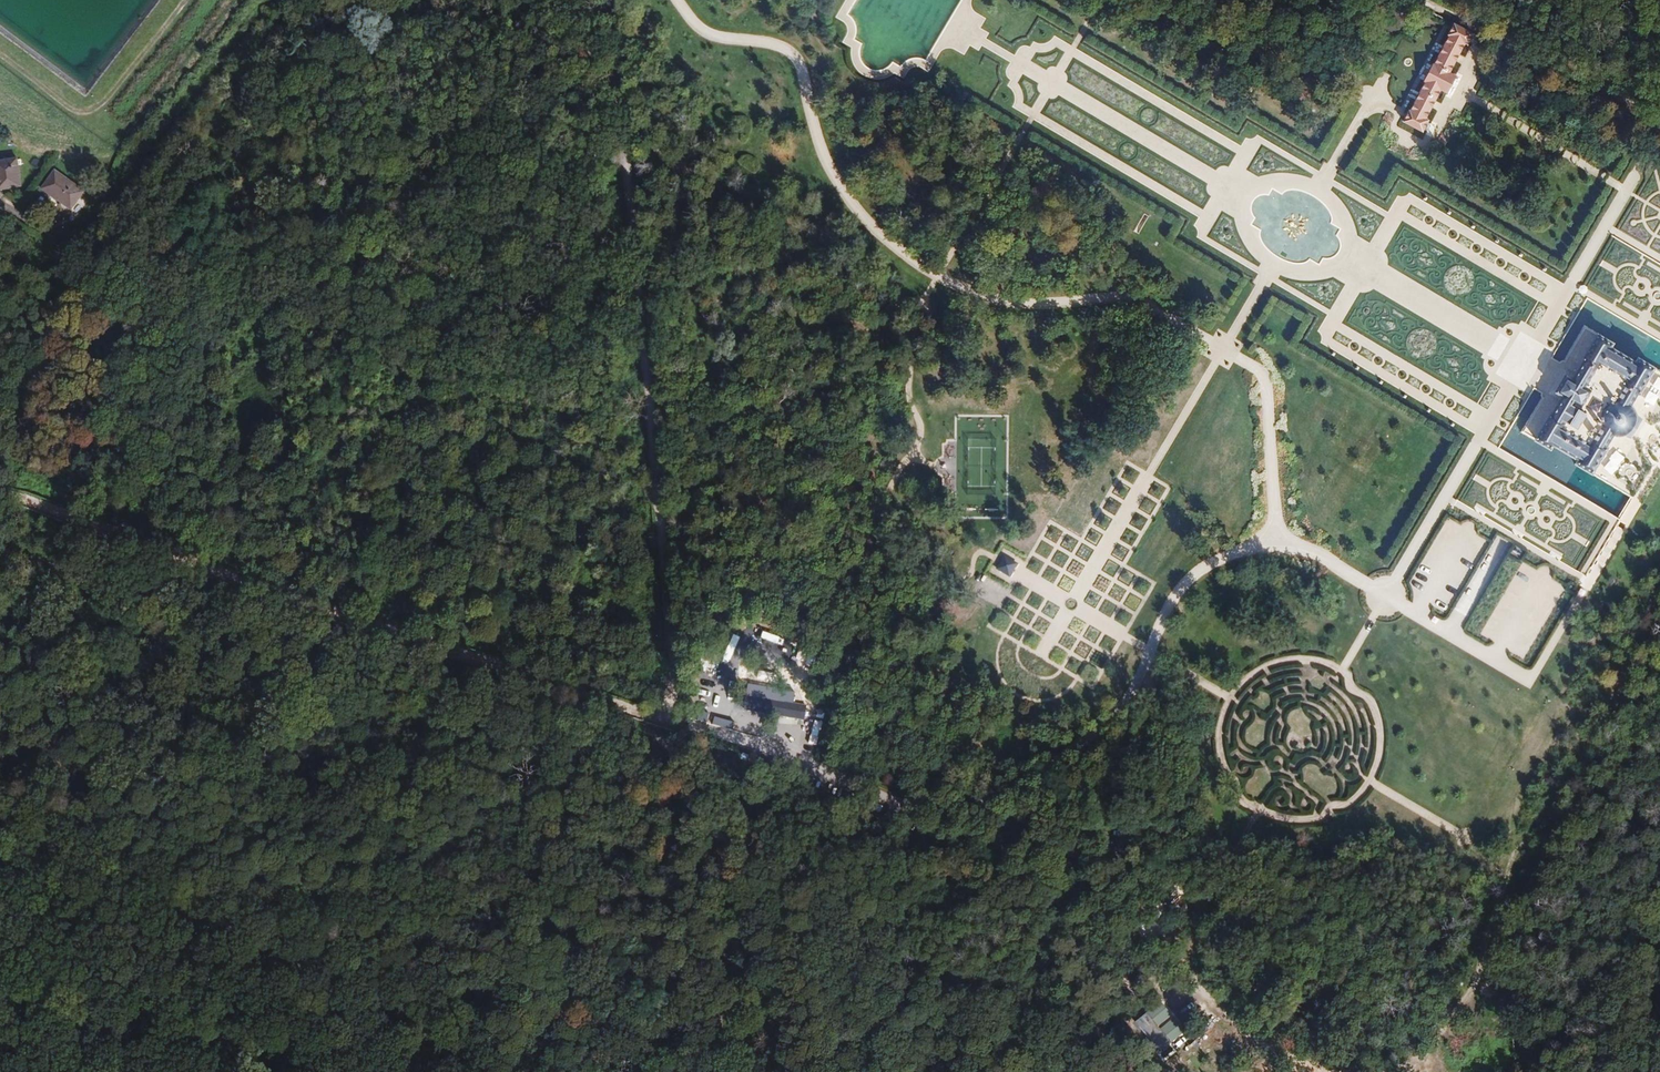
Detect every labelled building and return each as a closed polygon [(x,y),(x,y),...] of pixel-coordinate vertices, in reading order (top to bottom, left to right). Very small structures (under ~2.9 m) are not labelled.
[(1409,112),(1403,123),(1422,132),(1427,122),(1424,120),(1440,91),(1447,94),(1455,77),(1449,74),(1464,44),(1467,46),(1473,34),(1455,24),(1448,36),(1450,37),(1434,66),(1433,66),(1424,82),(1425,83),(1410,112),(1409,112)] [(17,157),(0,160),(0,189),(21,186),(17,157)] [(84,191),(54,170),(41,189),(71,210),(84,191)] [(1654,460),(1652,457),(1650,451),(1650,450),(1653,452),(1656,453),(1659,452),(1659,372),(1654,368),(1639,359),(1637,363),(1610,347),(1612,343),(1597,334),(1596,335),(1585,329),(1563,366),(1546,395),(1524,432),(1535,438),(1535,439),(1550,448),(1552,443),(1580,459),(1577,464),(1591,473),(1633,497),(1654,460)] [(1184,508),(1192,494),(1185,489),(1176,503),(1184,508)] [(1176,514),(1171,518),(1178,528),(1184,523),(1176,514)] [(1141,619),(1156,626),(1161,613),(1146,607),(1141,619)] [(1132,634),(1147,642),(1153,629),(1138,622),(1132,634)] [(738,691),(739,674),(719,673),(717,690),(738,691)] [(805,720),(807,705),(745,695),(743,710),(805,720)]
